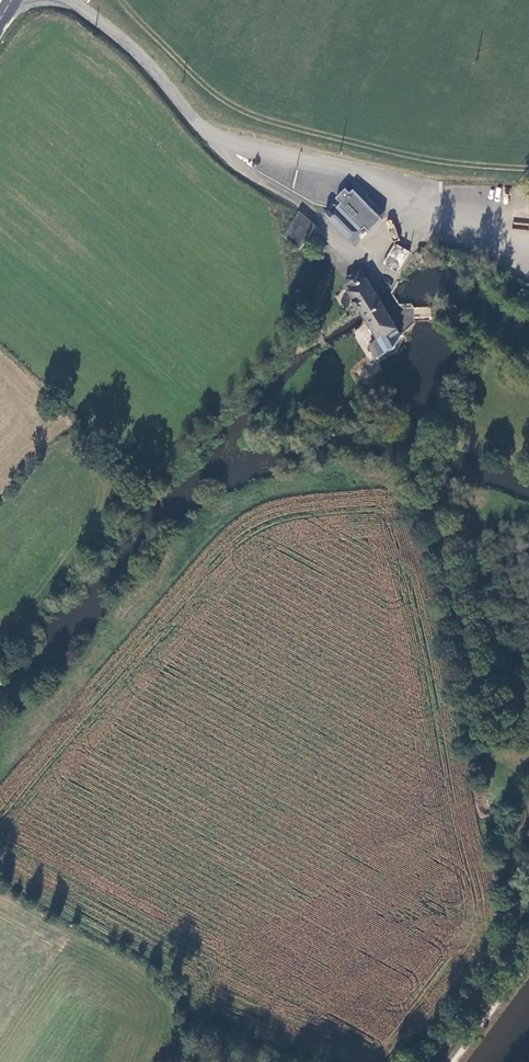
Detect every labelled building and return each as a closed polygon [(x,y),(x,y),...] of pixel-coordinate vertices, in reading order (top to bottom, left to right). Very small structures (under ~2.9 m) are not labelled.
[(353,187),(325,213),(352,242),(380,217),(353,187)] [(317,226),(300,214),(283,238),(300,249),(317,226)] [(390,247),(378,267),(390,274),(402,254),(390,247)] [(379,309),(353,271),(341,281),(339,286),(342,296),(339,299),(347,310),(350,309),(375,345),(365,352),(374,365),(392,355),(402,342),(379,309)] [(413,307),(413,318),(430,318),(430,307),(413,307)]
